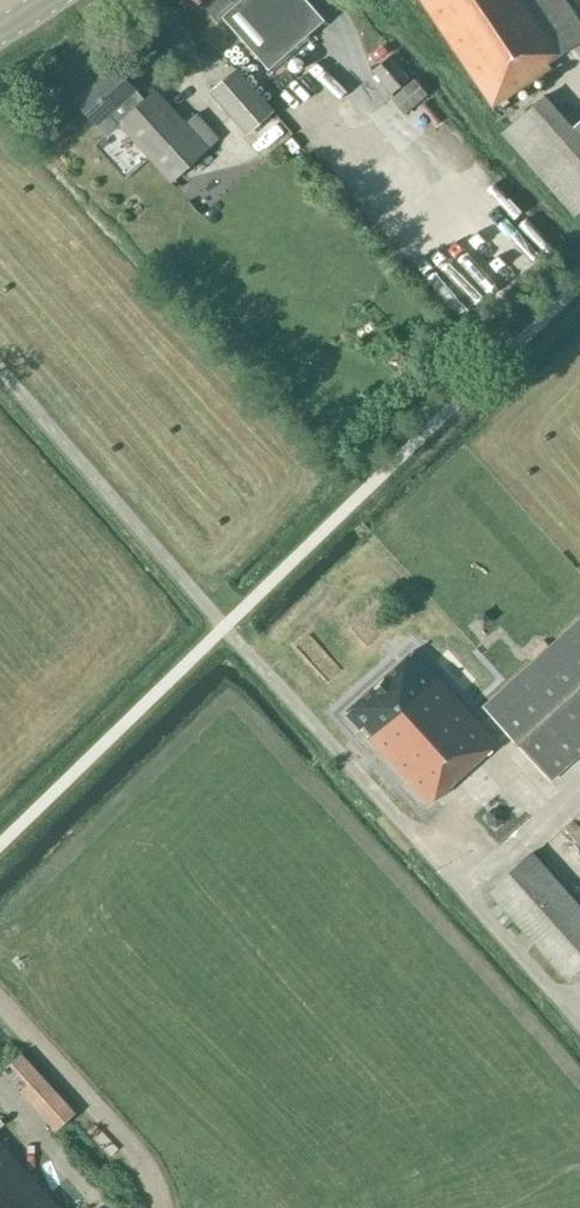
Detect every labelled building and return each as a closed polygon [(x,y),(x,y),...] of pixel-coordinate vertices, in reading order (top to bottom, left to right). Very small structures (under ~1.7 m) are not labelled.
[(274,72),(333,20),(315,0),(238,0),(231,6),(226,0),(205,0),(221,18),(224,15),(274,72)] [(492,106),(551,67),(547,63),(579,41),(579,21),(566,0),(421,0),(492,106)] [(325,50),(348,77),(355,71),(332,44),(325,50)] [(411,76),(390,53),(370,71),(391,94),(411,76)] [(147,96),(117,63),(79,97),(112,133),(123,123),(175,180),(222,136),(200,112),(188,123),(156,88),(147,96)] [(274,109),(235,66),(208,91),(247,134),(274,109)] [(404,113),(427,93),(415,79),(392,99),(404,113)] [(579,210),(579,136),(545,96),(503,132),(575,215),(579,210)] [(579,754),(579,618),(487,702),(554,777),(579,754)] [(480,723),(413,650),(345,712),(362,730),(366,726),(369,730),(365,733),(430,804),(495,744),(500,748),(512,737),(491,713),(480,723)] [(579,966),(579,906),(531,851),(488,890),(566,978),(579,966)] [(27,1081),(20,1088),(54,1126),(75,1107),(21,1046),(7,1059),(27,1081)] [(0,1143),(0,1207),(59,1207),(0,1143)]
